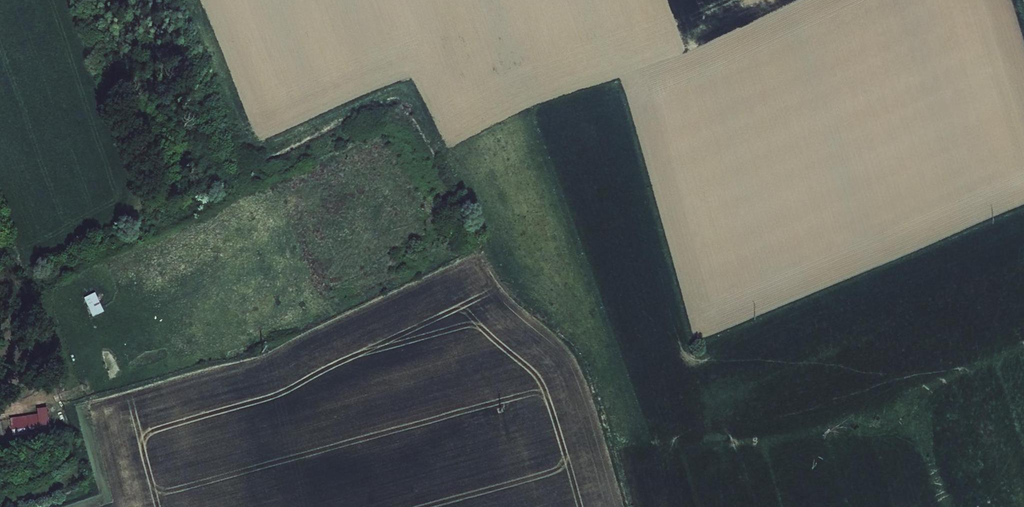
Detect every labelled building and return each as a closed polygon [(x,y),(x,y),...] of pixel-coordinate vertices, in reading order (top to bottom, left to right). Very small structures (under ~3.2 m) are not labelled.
[(94,293),(83,298),(91,317),(102,313),(94,293)] [(11,431),(48,425),(45,408),(34,409),(35,414),(9,418),(11,431)]
